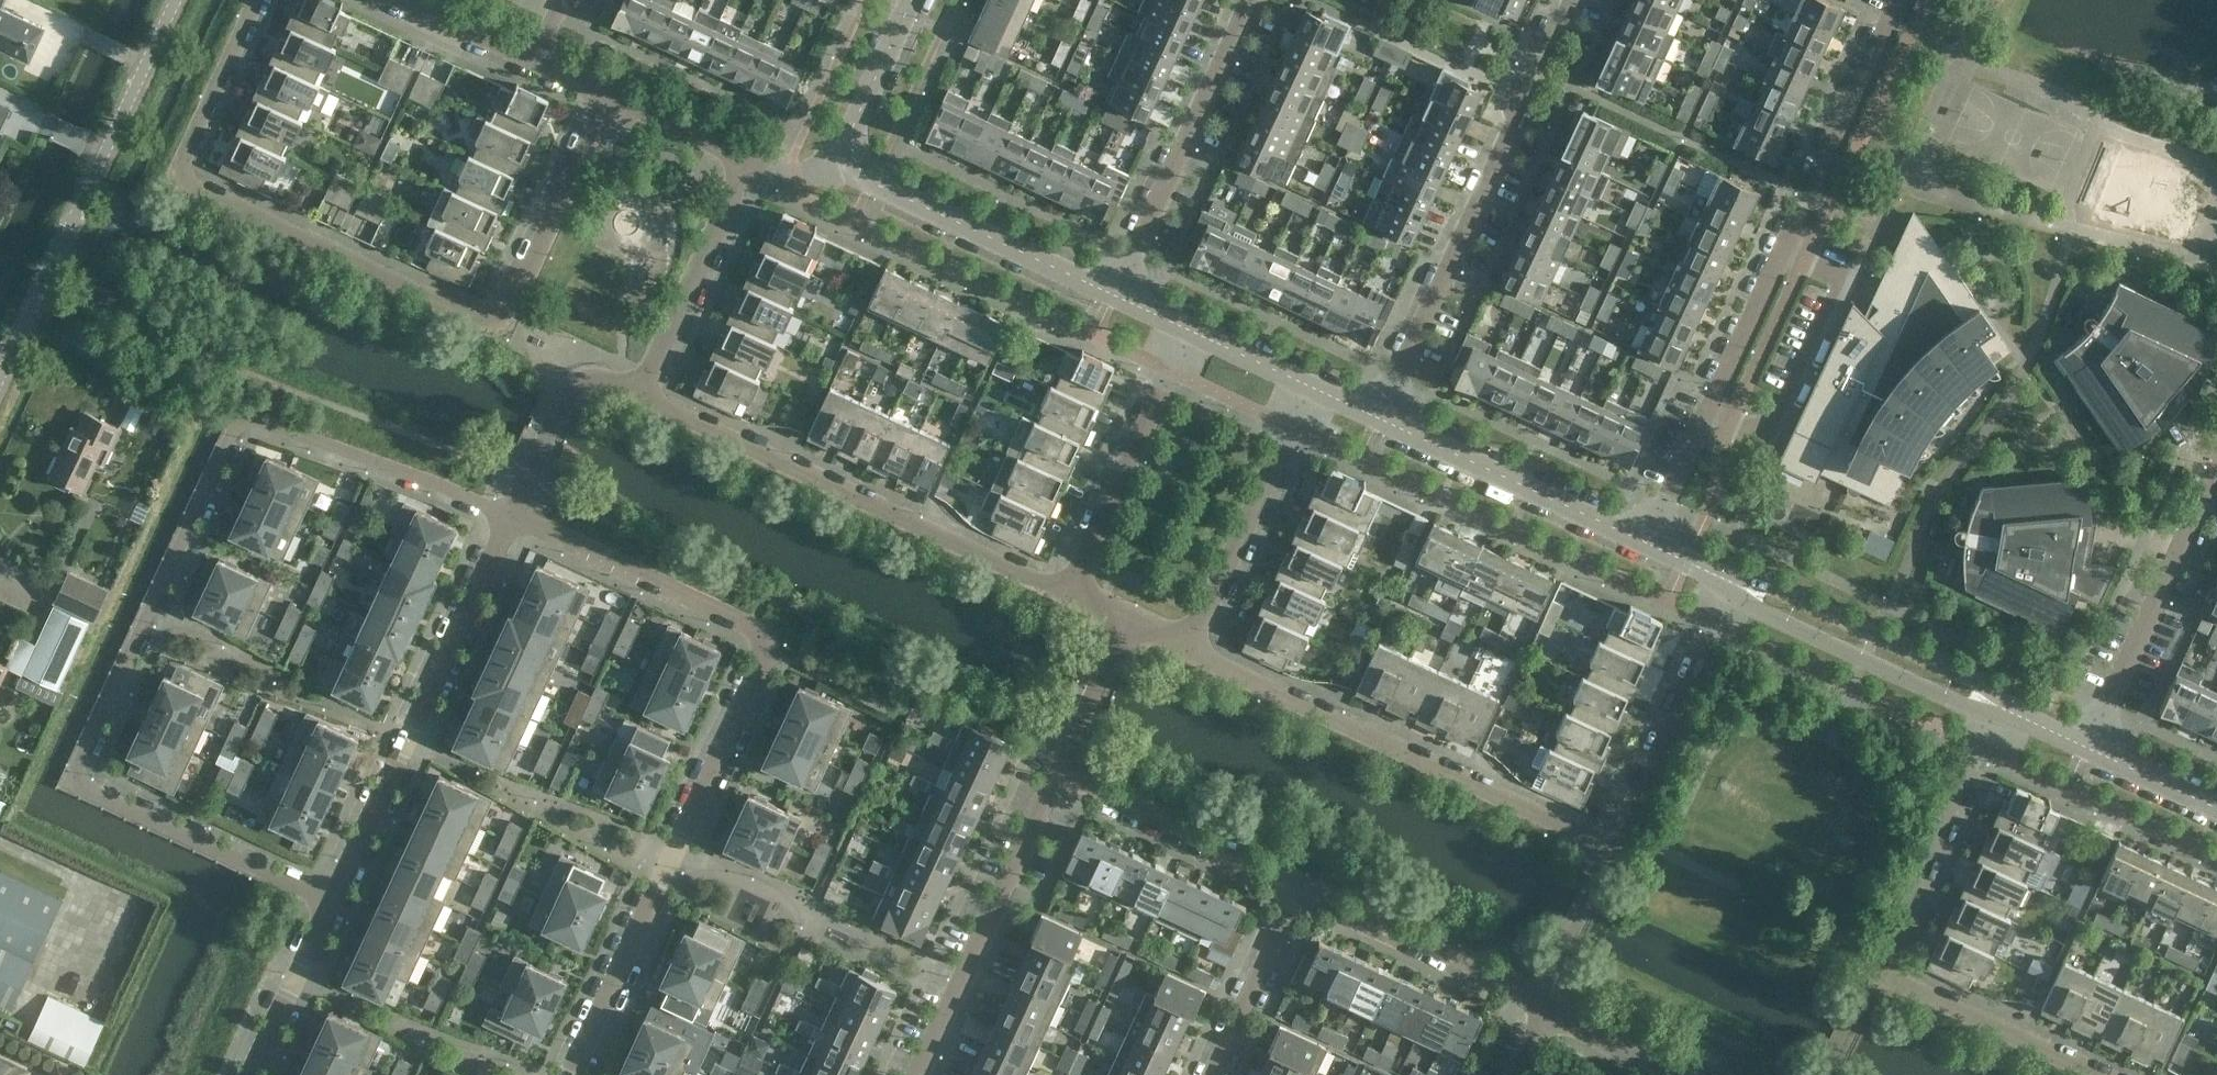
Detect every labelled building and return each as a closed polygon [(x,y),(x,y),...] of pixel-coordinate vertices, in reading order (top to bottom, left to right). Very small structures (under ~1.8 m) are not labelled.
[(5,0),(0,0),(0,50),(11,55),(13,51),(29,58),(44,26),(2,7),(5,0)] [(286,26),(291,29),(292,28),(332,47),(332,46),(339,31),(344,33),(352,15),(340,9),(343,2),(342,1),(341,3),(334,0),(305,0),(300,10),(295,8),(286,26)] [(651,0),(613,0),(622,4),(614,20),(613,19),(612,21),(636,32),(651,0)] [(673,9),(677,1),(675,0),(651,0),(636,32),(657,42),(673,9)] [(699,8),(699,7),(698,10),(696,7),(693,4),(684,0),(681,0),(680,0),(677,1),(673,9),(657,42),(679,52),(699,8)] [(823,2),(818,0),(808,0),(804,7),(818,13),(823,2)] [(1029,11),(1005,0),(989,0),(988,3),(986,2),(982,13),(983,13),(982,15),(1019,33),(1029,11)] [(1034,0),(1005,0),(1029,11),(1034,0)] [(1091,1),(1090,0),(1080,0),(1077,7),(1086,12),(1091,1)] [(1196,11),(1174,0),(1144,0),(1139,10),(1138,11),(1147,15),(1147,14),(1186,32),(1196,11)] [(1201,0),(1174,0),(1196,11),(1201,0)] [(1524,0),(1473,0),(1499,12),(1501,8),(1516,15),(1524,0)] [(1667,31),(1677,10),(1655,0),(1633,0),(1627,13),(1667,32),(1667,31)] [(1681,0),(1655,0),(1677,10),(1681,0)] [(1757,0),(1744,0),(1742,3),(1753,8),(1757,0)] [(1795,13),(1832,30),(1831,31),(1835,33),(1846,9),(1826,0),(1801,0),(1795,13)] [(1109,9),(1097,3),(1092,14),(1104,20),(1109,9)] [(1726,21),(1732,10),(1720,4),(1715,16),(1726,21)] [(1081,23),(1086,12),(1077,7),(1072,19),(1081,23)] [(700,62),(721,18),(699,8),(679,52),(700,62)] [(1322,16),(1307,9),(1297,31),(1336,50),(1337,48),(1348,23),(1324,12),(1322,16)] [(1738,12),(1733,23),(1743,28),(1749,17),(1738,12)] [(1667,31),(1667,32),(1627,13),(1617,35),(1664,57),(1675,34),(1667,31)] [(1822,51),(1831,31),(1832,30),(1795,13),(1785,34),(1822,51)] [(1098,31),(1104,20),(1092,14),(1087,26),(1098,31)] [(1176,54),(1186,32),(1147,14),(1147,15),(1138,35),(1137,35),(1176,54)] [(1008,55),(1019,33),(982,15),(981,18),(980,17),(974,27),(976,28),(971,38),(1008,55)] [(722,72),(737,38),(741,31),(742,28),(721,18),(700,62),(722,72)] [(327,69),(337,48),(332,46),(332,47),(292,28),(291,29),(283,46),(278,44),(270,62),(274,64),(275,64),(315,83),(316,82),(323,67),(327,69)] [(743,82),(762,40),(741,31),(737,38),(722,72),(743,82)] [(1166,75),(1176,54),(1137,35),(1138,35),(1129,31),(1119,52),(1128,56),(1127,57),(1166,75)] [(1345,52),(1337,48),(1336,50),(1297,31),(1287,53),(1334,75),(1344,53),(1345,52)] [(1822,51),(1785,34),(1779,31),(1769,53),(1775,55),(1812,73),(1822,51)] [(1655,77),(1664,57),(1617,35),(1611,48),(1612,48),(1608,57),(1646,75),(1647,73),(1655,77)] [(1066,55),(1071,44),(1062,39),(1057,51),(1066,55)] [(1393,44),(1381,39),(1375,52),(1387,57),(1393,44)] [(1718,55),(1723,44),(1712,39),(1707,50),(1718,55)] [(765,92),(780,58),(784,51),(762,40),(743,82),(765,92)] [(1723,44),(1718,55),(1729,59),(1734,48),(1723,43),(1723,44)] [(969,44),(964,54),(974,58),(979,49),(969,44)] [(1089,52),(1077,46),(1072,57),(1084,63),(1089,52)] [(1399,47),(1393,60),(1404,65),(1410,52),(1399,47)] [(1712,66),(1718,55),(1707,50),(1702,61),(1712,66)] [(983,72),(986,65),(991,54),(983,51),(975,68),(983,72)] [(1061,66),(1066,55),(1057,51),(1051,62),(1061,66)] [(1156,97),(1166,75),(1127,57),(1128,56),(1119,52),(1119,53),(1109,75),(1108,76),(1117,80),(1117,78),(1156,97)] [(1334,75),(1287,53),(1277,74),(1316,93),(1315,94),(1324,98),(1324,96),(1334,75)] [(999,72),(1005,61),(991,54),(986,65),(999,72)] [(1723,71),(1729,59),(1718,55),(1712,66),(1723,71)] [(1802,94),(1812,73),(1775,55),(1764,79),(1768,81),(1769,79),(1802,94)] [(391,87),(402,62),(390,57),(378,81),(391,87)] [(1078,74),(1084,63),(1072,57),(1067,69),(1078,74)] [(1655,77),(1647,73),(1646,75),(1608,57),(1598,80),(1644,101),(1654,78),(1655,78),(1656,77),(1655,77)] [(803,69),(780,58),(765,92),(788,102),(803,69)] [(415,68),(402,62),(391,87),(403,93),(415,68)] [(310,105),(320,84),(316,82),(315,83),(275,64),(274,64),(266,82),(262,80),(253,98),(258,100),(299,119),(299,118),(306,103),(310,105)] [(1029,85),(1034,74),(1021,68),(1016,79),(1029,85)] [(1444,68),(1432,94),(1471,112),(1482,90),(1466,83),(1468,79),(1444,68)] [(422,102),(433,77),(421,71),(409,96),(422,102)] [(1048,81),(1034,74),(1029,85),(1042,92),(1048,81)] [(1316,93),(1277,74),(1267,96),(1314,118),(1324,98),(1315,94),(1316,93)] [(1371,92),(1376,81),(1365,75),(1359,87),(1371,92)] [(446,83),(433,77),(422,102),(434,107),(446,83)] [(1146,119),(1156,97),(1117,78),(1117,80),(1107,101),(1146,119)] [(1792,116),(1802,94),(1769,79),(1768,81),(1759,100),(1792,116)] [(1697,99),(1703,87),(1691,82),(1686,93),(1697,99)] [(502,84),(502,85),(493,103),(498,105),(491,120),(490,121),(531,140),(535,142),(544,124),(539,122),(549,100),(518,86),(519,84),(518,83),(514,90),(502,84)] [(1393,89),(1382,83),(1377,95),(1388,100),(1393,89)] [(1366,103),(1371,92),(1359,87),(1354,98),(1366,103)] [(1072,105),(1077,94),(1064,88),(1059,99),(1072,105)] [(949,146),(966,109),(971,99),(948,89),(926,136),(949,146)] [(1719,95),(1709,90),(1703,102),(1714,107),(1719,95)] [(1692,110),(1697,99),(1686,93),(1681,104),(1692,110)] [(1091,101),(1077,94),(1072,105),(1085,112),(1091,101)] [(1461,134),(1471,112),(1432,94),(1423,114),(1422,116),(1461,134)] [(1383,111),(1388,100),(1377,95),(1371,106),(1383,111)] [(1314,118),(1267,96),(1257,117),(1304,139),(1314,118)] [(294,141),(303,120),(299,118),(299,119),(258,100),(250,118),(245,116),(236,134),(241,136),(282,154),(289,139),(294,141)] [(1781,138),(1782,136),(1792,116),(1759,100),(1749,121),(1748,123),(1781,138)] [(1709,118),(1714,107),(1703,102),(1698,113),(1709,118)] [(1117,126),(1122,115),(1107,108),(1102,119),(1117,126)] [(970,156),(987,119),(966,109),(949,146),(970,156)] [(1451,155),(1461,134),(1422,116),(1423,114),(1414,110),(1413,111),(1414,112),(1404,133),(1451,155)] [(1584,110),(1573,133),(1611,150),(1610,152),(1619,156),(1620,155),(1619,154),(1629,132),(1584,110)] [(1009,129),(1013,121),(991,111),(987,119),(970,156),(992,166),(1009,129)] [(523,158),(531,140),(490,121),(491,120),(486,118),(486,119),(478,115),(469,134),(477,138),(477,139),(481,141),(474,156),(514,175),(514,176),(519,178),(527,160),(523,158)] [(1136,122),(1122,115),(1117,126),(1131,133),(1136,122)] [(1304,139),(1257,117),(1247,139),(1294,161),(1304,139)] [(1786,138),(1782,136),(1781,138),(1748,123),(1749,121),(1745,119),(1734,143),(1775,162),(1786,138)] [(1354,136),(1359,125),(1348,120),(1343,131),(1354,136)] [(1370,130),(1359,125),(1354,136),(1365,142),(1370,130)] [(354,144),(374,153),(382,137),(361,128),(354,144)] [(1031,139),(1009,129),(992,166),(1013,176),(1031,139)] [(1348,147),(1354,136),(1343,131),(1337,142),(1348,147)] [(1441,177),(1451,155),(1404,133),(1394,155),(1393,155),(1393,156),(1401,160),(1402,159),(1441,177)] [(1611,150),(1573,133),(1569,141),(1568,141),(1562,154),(1601,172),(1602,171),(1610,152),(1611,150)] [(277,176),(287,156),(282,154),(241,136),(233,154),(228,151),(220,170),(261,189),(269,173),(277,176)] [(1360,153),(1365,142),(1354,136),(1348,147),(1360,153)] [(389,139),(381,157),(392,162),(400,144),(389,139)] [(1035,186),(1052,149),(1031,139),(1013,176),(1035,186)] [(1294,161),(1247,139),(1236,161),(1284,184),(1294,161)] [(1056,196),(1074,159),(1077,151),(1056,141),(1052,149),(1035,186),(1056,196)] [(506,193),(514,176),(514,175),(474,156),(470,154),(460,175),(464,177),(457,192),(498,211),(497,212),(502,214),(511,196),(506,193)] [(1610,175),(1602,171),(1601,172),(1562,154),(1552,175),(1591,194),(1590,195),(1599,199),(1600,198),(1599,197),(1609,176),(1610,176),(1610,175)] [(1656,158),(1651,169),(1663,174),(1668,163),(1656,158)] [(1078,206),(1095,169),(1074,159),(1056,196),(1078,206)] [(1431,198),(1441,177),(1402,159),(1401,160),(1392,180),(1431,198)] [(1325,161),(1319,173),(1331,178),(1336,166),(1325,161)] [(1132,175),(1131,174),(1107,163),(1103,172),(1095,169),(1078,206),(1101,217),(1102,216),(1101,215),(1108,199),(1119,204),(1119,203),(1118,202),(1130,176),(1132,176),(1132,175)] [(1685,170),(1674,165),(1668,177),(1679,182),(1685,170)] [(1342,169),(1337,181),(1348,186),(1353,174),(1342,169)] [(1657,186),(1663,174),(1651,169),(1646,180),(1657,186)] [(1250,188),(1255,177),(1240,170),(1235,181),(1250,188)] [(337,202),(348,178),(336,172),(324,197),(337,202)] [(1326,189),(1331,178),(1319,173),(1314,184),(1326,189)] [(1720,174),(1709,196),(1746,213),(1746,215),(1750,217),(1761,193),(1720,174)] [(1591,194),(1552,175),(1542,197),(1581,215),(1590,195),(1591,194)] [(1264,195),(1270,184),(1255,177),(1250,188),(1264,195)] [(1673,194),(1679,182),(1668,177),(1663,189),(1673,194)] [(361,184),(348,178),(337,202),(349,208),(361,184)] [(1421,220),(1431,198),(1392,180),(1382,202),(1421,220)] [(1343,197),(1348,186),(1337,181),(1331,192),(1343,197)] [(368,217),(380,192),(367,186),(356,211),(368,217)] [(489,229),(497,212),(498,211),(457,192),(453,190),(443,210),(448,212),(441,228),(440,228),(481,247),(481,248),(485,250),(494,232),(489,229)] [(392,198),(380,192),(368,217),(381,223),(392,198)] [(1294,209),(1299,198),(1286,192),(1281,203),(1294,209)] [(1737,235),(1746,215),(1746,213),(1709,196),(1699,217),(1737,235)] [(1581,215),(1542,197),(1532,218),(1571,237),(1581,215)] [(1307,215),(1313,204),(1299,198),(1294,209),(1307,215)] [(1213,269),(1231,232),(1228,231),(1237,211),(1214,200),(1209,211),(1202,208),(1202,209),(1203,210),(1191,236),(1189,235),(1189,237),(1199,242),(1192,258),(1190,257),(1190,258),(1213,269)] [(1642,217),(1647,206),(1637,201),(1631,212),(1642,217)] [(1411,242),(1421,220),(1382,202),(1371,224),(1411,242)] [(1648,206),(1647,206),(1642,217),(1653,222),(1658,210),(1648,205),(1648,206)] [(817,225),(816,225),(815,227),(784,212),(774,234),(769,232),(760,250),(765,252),(765,251),(806,270),(813,255),(817,257),(826,238),(814,233),(817,225)] [(1337,229),(1342,218),(1329,212),(1324,223),(1337,229)] [(1637,228),(1642,217),(1631,212),(1626,223),(1637,228)] [(1992,360),(2008,349),(1914,214),(1873,301),(1873,302),(1881,309),(1870,319),(1853,302),(1777,463),(1816,481),(1822,469),(1832,474),(1890,501),(1906,466),(1908,468),(1921,443),(1927,447),(1927,446),(1922,442),(1926,436),(1930,430),(1936,421),(1941,425),(1942,424),(1937,420),(1939,417),(1947,408),(1953,400),(1958,405),(1959,404),(1954,400),(1958,395),(1963,391),(1966,387),(1972,382),(1973,382),(1977,387),(1978,386),(1973,381),(1978,377),(1983,373),(1989,369),(1994,365),(1997,370),(1998,370),(1994,365),(1995,364),(1992,360)] [(1648,233),(1653,222),(1642,217),(1637,228),(1648,233)] [(1726,256),(1737,235),(1699,217),(1689,240),(1693,242),(1693,241),(1726,256)] [(1350,235),(1356,224),(1342,218),(1337,229),(1350,235)] [(1571,237),(1532,218),(1521,240),(1561,258),(1571,237)] [(472,265),(481,248),(481,247),(440,228),(441,228),(436,225),(426,246),(435,250),(427,266),(469,286),(477,267),(472,265)] [(1235,279),(1252,242),(1231,232),(1213,269),(1235,279)] [(1382,249),(1387,238),(1372,232),(1367,243),(1382,249)] [(1396,256),(1401,245),(1387,238),(1382,249),(1396,256)] [(1561,258),(1521,240),(1511,261),(1551,280),(1561,258)] [(1616,258),(1621,246),(1610,241),(1605,252),(1616,258)] [(1716,278),(1726,256),(1693,241),(1693,242),(1684,261),(1683,263),(1716,278)] [(1256,289),(1274,252),(1252,242),(1235,279),(1256,289)] [(1278,299),(1295,262),(1299,254),(1277,244),(1274,252),(1256,289),(1278,299)] [(1639,253),(1628,248),(1622,260),(1633,265),(1639,253)] [(810,272),(806,270),(765,251),(765,252),(757,270),(752,267),(744,286),(748,288),(749,287),(789,306),(796,290),(801,292),(810,272)] [(1611,269),(1616,258),(1605,252),(1599,264),(1611,269)] [(1706,300),(1716,278),(1683,263),(1684,261),(1680,259),(1669,283),(1706,300)] [(1627,277),(1633,265),(1622,260),(1616,272),(1627,277)] [(1551,280),(1511,261),(1501,284),(1540,302),(1551,280)] [(1299,309),(1317,272),(1295,262),(1278,299),(1299,309)] [(1321,319),(1338,282),(1342,274),(1320,264),(1317,272),(1299,309),(1321,319)] [(868,306),(893,317),(911,279),(912,278),(911,278),(910,279),(887,268),(888,267),(886,266),(868,306)] [(863,278),(856,294),(864,298),(871,282),(863,278)] [(934,290),(935,291),(936,289),(934,289),(934,290),(911,279),(893,317),(917,328),(934,290)] [(1342,330),(1360,292),(1338,282),(1321,319),(1342,330)] [(2209,368),(2205,366),(2216,340),(2216,333),(2136,296),(2138,291),(2137,290),(2119,282),(2116,289),(2114,292),(2112,296),(2110,300),(2107,305),(2104,310),(2101,314),(2097,319),(2094,323),(2090,328),(2085,333),(2082,336),(2077,340),(2071,345),(2064,351),(2057,355),(2069,371),(2068,371),(2069,373),(2074,370),(2126,444),(2121,447),(2122,448),(2155,425),(2158,429),(2187,395),(2194,400),(2209,369),(2209,368)] [(1696,321),(1706,300),(1669,283),(1659,304),(1696,321)] [(1596,301),(1601,289),(1590,284),(1584,295),(1596,301)] [(794,308),(789,306),(749,287),(748,288),(740,305),(735,303),(727,321),(732,324),(732,323),(772,342),(773,341),(780,326),(784,328),(794,308)] [(1367,296),(1360,292),(1342,330),(1366,341),(1367,339),(1366,339),(1373,323),(1384,327),(1384,326),(1383,325),(1395,299),(1396,300),(1397,298),(1372,287),(1367,296)] [(958,301),(959,302),(959,300),(958,300),(958,301),(935,291),(934,290),(917,328),(941,340),(958,301)] [(1618,297),(1607,292),(1602,304),(1612,309),(1618,297)] [(1515,310),(1520,300),(1505,293),(1500,303),(1515,310)] [(856,314),(864,298),(856,294),(848,310),(856,314)] [(1591,312),(1596,301),(1584,295),(1579,307),(1591,312)] [(1535,307),(1520,300),(1515,310),(1530,317),(1535,307)] [(982,312),(983,313),(983,312),(982,311),(982,312),(959,302),(958,301),(941,340),(965,351),(982,312)] [(1686,343),(1687,341),(1696,321),(1659,304),(1653,301),(1643,323),(1649,325),(1686,343)] [(1607,321),(1612,309),(1602,304),(1596,316),(1607,321)] [(989,362),(1007,323),(1006,322),(1006,323),(983,313),(982,312),(965,351),(989,362)] [(1559,331),(1564,320),(1551,314),(1546,325),(1559,331)] [(1573,337),(1578,326),(1564,320),(1559,331),(1573,337)] [(777,343),(773,341),(772,342),(732,323),(732,324),(724,341),(719,339),(710,357),(715,359),(756,378),(756,377),(763,362),(767,364),(777,343)] [(1680,367),(1691,343),(1687,341),(1686,343),(1649,325),(1639,348),(1680,367)] [(1478,393),(1495,356),(1488,352),(1492,343),(1467,331),(1466,332),(1468,333),(1455,359),(1454,358),(1453,360),(1464,365),(1456,381),(1455,380),(1455,382),(1478,393)] [(1602,351),(1607,340),(1594,334),(1589,345),(1602,351)] [(875,354),(880,344),(864,337),(860,347),(875,354)] [(1615,357),(1620,346),(1607,340),(1602,351),(1615,357)] [(1006,342),(999,357),(1015,365),(1023,350),(1006,342)] [(895,352),(880,344),(875,354),(891,362),(895,352)] [(1500,403),(1521,357),(1500,347),(1495,356),(1478,393),(1500,403)] [(848,349),(842,364),(854,369),(860,355),(848,349)] [(1083,352),(1084,350),(1083,349),(1080,356),(1067,351),(1059,369),(1063,371),(1056,386),(1056,387),(1096,405),(1096,406),(1101,408),(1109,390),(1104,388),(1115,366),(1083,352)] [(1645,371),(1650,360),(1637,354),(1632,365),(1645,371)] [(826,356),(822,365),(831,368),(834,360),(826,356)] [(1521,413),(1538,376),(1542,367),(1521,357),(1500,403),(1521,413)] [(760,379),(756,377),(756,378),(715,359),(707,377),(702,375),(694,393),(735,412),(742,396),(751,400),(760,379)] [(998,360),(993,371),(1012,380),(1017,369),(998,360)] [(1658,377),(1663,366),(1650,360),(1645,371),(1658,377)] [(901,362),(896,371),(910,378),(912,379),(917,369),(901,362)] [(878,364),(873,377),(883,382),(888,369),(878,364)] [(947,388),(952,378),(936,370),(931,380),(947,388)] [(1543,423),(1560,386),(1538,376),(1521,413),(1543,423)] [(910,378),(903,391),(917,397),(923,384),(912,379),(910,378)] [(967,385),(952,378),(947,388),(962,395),(967,385)] [(1088,424),(1096,406),(1096,405),(1056,387),(1056,386),(1052,384),(1042,405),(1046,407),(1039,422),(1079,441),(1079,442),(1084,444),(1092,426),(1088,424)] [(1564,433),(1581,397),(1560,386),(1543,423),(1564,433)] [(842,441),(861,401),(830,387),(808,434),(838,448),(842,441)] [(807,388),(802,399),(813,404),(818,393),(807,388)] [(981,395),(976,408),(984,412),(990,399),(981,395)] [(1586,443),(1602,407),(1581,397),(1564,433),(1586,443)] [(133,398),(121,423),(134,429),(145,404),(133,398)] [(1607,453),(1628,407),(1607,398),(1602,407),(1586,443),(1607,453)] [(872,455),(891,415),(861,401),(842,441),(838,448),(868,462),(871,454),(872,455)] [(801,402),(796,413),(806,417),(811,406),(801,402)] [(1651,418),(1650,418),(1628,407),(1607,453),(1630,463),(1651,418)] [(56,481),(61,484),(66,485),(67,482),(69,482),(69,484),(71,485),(72,484),(83,488),(97,457),(103,460),(119,425),(86,411),(78,429),(72,426),(50,474),(58,477),(56,481)] [(902,469),(921,429),(891,415),(872,455),(871,454),(868,462),(898,476),(901,468),(902,469)] [(1071,459),(1079,442),(1079,441),(1039,422),(1035,420),(1025,440),(1030,443),(1022,458),(1063,477),(1062,478),(1067,480),(1076,462),(1071,459)] [(929,491),(951,443),(921,429),(902,469),(901,468),(898,476),(929,491)] [(968,433),(965,442),(978,447),(981,438),(968,433)] [(319,480),(283,463),(283,462),(282,462),(282,463),(275,460),(275,459),(274,459),(267,456),(255,482),(306,506),(319,480)] [(1054,495),(1062,478),(1063,477),(1022,458),(1018,456),(1008,476),(1013,478),(1006,493),(1005,494),(1046,513),(1046,514),(1051,516),(1059,497),(1054,495)] [(959,473),(947,467),(940,481),(953,487),(959,473)] [(1309,505),(1313,507),(1314,507),(1354,526),(1355,525),(1362,510),(1366,512),(1375,494),(1362,488),(1366,481),(1364,480),(1363,482),(1332,468),(1322,489),(1317,487),(1309,505)] [(2087,561),(2090,542),(2094,517),(2089,516),(2086,477),(2084,477),(2085,482),(1995,490),(1994,484),(1993,485),(1983,486),(1979,494),(1978,494),(1978,495),(1975,501),(1973,506),(1971,512),(1970,516),(1968,521),(1967,527),(1965,534),(1964,540),(1964,544),(1963,550),(1963,555),(1963,560),(1963,566),(1964,571),(1964,576),(1965,585),(1974,589),(1974,590),(1976,590),(1978,585),(2060,623),(2057,628),(2059,629),(2076,593),(2099,604),(2117,566),(2087,561)] [(295,532),(306,506),(255,482),(250,491),(252,492),(249,499),(247,498),(243,507),(295,532)] [(1038,531),(1046,514),(1046,513),(1005,494),(1006,493),(1001,491),(992,512),(1000,516),(992,532),(1034,552),(1042,533),(1038,531)] [(370,517),(378,500),(364,494),(356,511),(370,517)] [(344,522),(352,505),(338,499),(330,516),(344,522)] [(450,536),(452,537),(457,526),(405,502),(392,530),(404,535),(405,534),(445,553),(449,543),(447,542),(450,536)] [(282,558),(295,532),(243,507),(231,534),(238,537),(238,538),(239,538),(239,537),(247,541),(246,542),(247,542),(282,558)] [(1359,527),(1355,525),(1354,526),(1314,507),(1313,507),(1305,525),(1300,523),(1292,541),(1297,543),(1338,562),(1338,561),(1345,546),(1349,548),(1359,527)] [(336,539),(344,522),(330,516),(323,533),(336,539)] [(1459,534),(1460,533),(1459,533),(1458,534),(1435,523),(1436,522),(1434,521),(1416,561),(1441,572),(1459,534)] [(1866,546),(1889,556),(1898,536),(1875,526),(1866,546)] [(433,578),(433,577),(445,553),(405,534),(404,535),(393,560),(433,578)] [(1483,545),(1483,546),(1484,544),(1483,544),(1482,545),(1459,534),(1441,572),(1465,584),(1483,545)] [(350,559),(358,543),(344,537),(337,553),(350,559)] [(1415,546),(1404,541),(1399,552),(1410,557),(1415,546)] [(324,565),(331,549),(318,543),(310,559),(324,565)] [(1342,563),(1338,561),(1338,562),(1297,543),(1289,561),(1284,558),(1275,577),(1280,579),(1280,578),(1321,597),(1328,582),(1333,584),(1342,563)] [(1506,556),(1507,557),(1508,556),(1506,555),(1506,556),(1483,546),(1483,545),(1465,584),(1489,595),(1506,556)] [(1405,569),(1410,557),(1399,552),(1393,564),(1405,569)] [(1513,606),(1531,566),(1530,566),(1530,567),(1507,557),(1506,556),(1489,595),(1513,606)] [(259,608),(271,582),(235,565),(234,564),(234,565),(227,562),(228,561),(227,561),(219,558),(207,584),(259,608)] [(425,606),(437,579),(433,577),(433,578),(393,560),(381,585),(425,606)] [(589,588),(538,564),(525,590),(577,614),(589,588)] [(1531,567),(1531,566),(1513,606),(1537,617),(1555,578),(1554,577),(1554,578),(1531,568),(1531,567)] [(328,592),(335,576),(322,569),(314,585),(328,592)] [(95,619),(110,589),(72,571),(58,601),(95,619)] [(1326,599),(1321,597),(1280,578),(1280,579),(1275,589),(1270,587),(1259,613),(1263,615),(1263,614),(1304,633),(1305,633),(1312,617),(1316,619),(1326,599)] [(247,635),(259,608),(207,584),(195,611),(202,614),(202,615),(203,615),(203,614),(211,618),(210,618),(211,619),(211,618),(247,635)] [(1376,601),(1387,607),(1396,589),(1385,584),(1376,601)] [(321,607),(328,592),(314,585),(307,601),(321,607)] [(413,631),(425,606),(381,585),(369,611),(413,631)] [(2215,589),(2216,587),(2212,585),(2200,609),(2216,617),(2216,590),(2215,589)] [(525,590),(514,615),(513,616),(565,640),(577,614),(525,590)] [(1423,609),(1428,600),(1413,592),(1408,602),(1423,609)] [(1553,599),(1545,615),(1557,620),(1564,604),(1553,599)] [(1444,607),(1428,600),(1423,609),(1439,617),(1444,607)] [(290,603),(282,619),(296,625),(303,610),(290,603)] [(56,604),(26,666),(24,671),(59,688),(91,621),(56,604)] [(1404,618),(1408,610),(1396,604),(1392,612),(1404,618)] [(1631,607),(1632,605),(1631,604),(1627,611),(1615,606),(1607,624),(1611,626),(1604,641),(1604,642),(1644,661),(1649,663),(1657,645),(1652,643),(1662,621),(1631,607)] [(608,609),(601,625),(614,631),(622,615),(608,609)] [(413,631),(369,611),(357,636),(397,655),(397,656),(401,657),(413,631)] [(513,616),(514,615),(510,613),(497,640),(553,666),(565,640),(513,616)] [(1309,635),(1305,633),(1304,633),(1263,614),(1263,615),(1258,625),(1254,623),(1242,648),(1283,668),(1291,651),(1299,655),(1309,635)] [(1549,637),(1557,620),(1545,615),(1537,632),(1549,637)] [(1444,627),(1445,627),(1457,632),(1460,634),(1465,624),(1449,617),(1444,627)] [(2207,632),(2212,622),(2202,617),(2198,627),(2207,632)] [(641,624),(628,618),(620,634),(634,640),(641,624)] [(288,641),(296,625),(282,619),(275,635),(288,641)] [(318,629),(304,623),(296,640),(310,646),(318,629)] [(2216,644),(2216,624),(2208,641),(2216,645),(2216,644)] [(607,647),(614,631),(601,625),(593,641),(607,647)] [(669,625),(657,651),(709,675),(721,649),(714,645),(713,645),(713,646),(706,642),(706,641),(705,641),(669,625)] [(1495,643),(1500,633),(1484,626),(1480,636),(1495,643)] [(1453,640),(1457,632),(1445,627),(1441,635),(1453,640)] [(1515,640),(1500,633),(1495,643),(1510,650),(1515,640)] [(626,656),(634,640),(620,634),(613,650),(626,656)] [(386,680),(397,656),(397,655),(357,636),(346,661),(346,662),(386,680)] [(1636,679),(1644,661),(1604,642),(1604,641),(1600,639),(1590,660),(1594,662),(1587,677),(1587,678),(1627,696),(1627,697),(1632,699),(1641,681),(1636,679)] [(302,663),(310,646),(296,640),(289,657),(302,663)] [(541,691),(553,666),(497,640),(485,665),(541,691)] [(1390,696),(1409,656),(1378,642),(1356,689),(1386,703),(1390,696)] [(1362,660),(1367,650),(1355,644),(1350,655),(1362,660)] [(602,657),(588,651),(581,667),(594,673),(602,657)] [(697,701),(709,675),(657,651),(645,677),(697,701)] [(373,707),(381,690),(386,680),(346,662),(346,661),(334,655),(321,683),(373,707)] [(1358,670),(1362,660),(1350,655),(1345,665),(1358,670)] [(1420,710),(1439,670),(1409,656),(1390,696),(1386,703),(1416,717),(1420,709),(1420,710)] [(9,664),(0,660),(0,683),(9,664)] [(2182,720),(2199,683),(2204,672),(2181,662),(2159,710),(2182,720)] [(541,691),(485,665),(473,691),(477,693),(478,693),(529,717),(541,691)] [(165,675),(152,701),(204,725),(223,685),(191,670),(185,684),(181,682),(180,681),(180,682),(173,679),(173,678),(172,678),(165,675)] [(1450,724),(1469,684),(1439,670),(1420,710),(1420,709),(1416,717),(1446,731),(1450,723),(1450,724)] [(1619,715),(1627,697),(1627,696),(1587,678),(1587,677),(1583,675),(1573,696),(1578,698),(1571,713),(1570,713),(1611,732),(1611,733),(1615,735),(1624,717),(1619,715)] [(685,727),(697,701),(645,677),(633,703),(669,720),(670,721),(670,720),(677,723),(676,724),(677,724),(685,727)] [(2216,701),(2216,691),(2199,683),(2182,720),(2203,730),(2216,701)] [(1499,698),(1469,684),(1450,724),(1450,723),(1446,731),(1477,746),(1499,698)] [(807,689),(800,685),(787,712),(839,736),(851,709),(815,693),(816,692),(815,692),(814,693),(808,690),(808,689),(807,688),(807,689)] [(596,686),(591,696),(589,702),(602,708),(609,692),(596,686)] [(1512,686),(1503,704),(1514,709),(1523,691),(1512,686)] [(584,712),(589,702),(591,696),(578,690),(570,705),(584,712)] [(518,742),(529,717),(478,693),(477,693),(466,718),(518,742)] [(192,751),(204,725),(152,701),(141,727),(192,751)] [(2203,730),(2216,737),(2216,701),(2203,730)] [(589,702),(584,712),(581,718),(595,724),(602,708),(589,702)] [(577,728),(581,718),(584,712),(570,705),(563,721),(577,728)] [(279,713),(265,706),(258,722),(271,728),(279,713)] [(1602,750),(1611,733),(1611,732),(1570,713),(1571,713),(1566,711),(1557,731),(1561,733),(1554,749),(1594,768),(1594,769),(1599,771),(1607,753),(1602,750)] [(827,761),(839,736),(787,712),(775,737),(827,761)] [(359,737),(307,713),(295,739),(347,763),(359,737)] [(518,742),(466,718),(453,744),(505,769),(518,742)] [(249,727),(234,720),(226,736),(241,742),(249,727)] [(264,744),(271,728),(258,722),(251,738),(264,744)] [(964,722),(964,723),(955,740),(965,744),(963,749),(1001,766),(1011,744),(991,735),(994,729),(979,722),(976,728),(964,722)] [(1505,728),(1495,723),(1490,735),(1500,740),(1505,728)] [(174,791),(192,751),(141,727),(128,753),(136,757),(137,757),(143,760),(144,761),(144,760),(148,762),(142,776),(174,791)] [(945,746),(949,737),(933,730),(929,738),(945,746)] [(876,753),(883,737),(870,731),(863,747),(876,753)] [(655,750),(619,733),(607,759),(659,783),(671,757),(663,754),(664,753),(663,753),(662,754),(656,751),(656,750),(655,749),(655,750)] [(234,758),(241,742),(226,736),(219,751),(234,758)] [(555,759),(562,743),(548,737),(541,753),(555,759)] [(815,788),(827,761),(775,737),(763,764),(771,767),(770,768),(771,768),(772,767),(778,770),(778,771),(779,771),(815,788)] [(991,788),(1001,766),(963,749),(965,744),(955,740),(949,737),(945,746),(951,749),(943,766),(953,770),(991,788)] [(335,789),(347,763),(295,739),(283,766),(295,771),(295,770),(335,789)] [(583,749),(570,742),(562,760),(575,767),(583,749)] [(1586,786),(1594,769),(1594,768),(1554,749),(1550,747),(1540,767),(1548,771),(1541,787),(1582,807),(1590,788),(1586,786)] [(547,775),(555,759),(541,753),(534,769),(547,775)] [(864,778),(872,762),(858,756),(851,772),(864,778)] [(242,757),(235,771),(234,773),(248,779),(255,763),(242,757)] [(646,810),(659,783),(607,759),(594,786),(630,803),(631,803),(632,802),(638,806),(639,807),(639,806),(646,810)] [(228,787),(234,773),(235,771),(222,765),(215,781),(228,787)] [(323,814),(335,789),(295,770),(295,771),(284,795),(283,796),(323,814)] [(981,809),(991,788),(953,770),(945,787),(929,780),(925,789),(931,792),(941,796),(943,792),(981,809)] [(857,794),(864,778),(851,772),(844,788),(857,794)] [(240,795),(248,779),(234,773),(228,787),(227,789),(240,795)] [(925,789),(929,780),(914,773),(910,782),(925,789)] [(440,774),(435,785),(427,801),(479,825),(491,799),(440,774)] [(2069,817),(2059,812),(2047,806),(2050,799),(2049,799),(2048,801),(2017,786),(2006,808),(2002,805),(1993,824),(1998,826),(1998,825),(2039,844),(2039,843),(2044,845),(2054,850),(2069,817)] [(311,841),(323,814),(283,796),(284,795),(272,789),(259,817),(311,841)] [(971,831),(981,809),(943,792),(941,796),(931,792),(923,809),(971,831)] [(789,844),(801,818),(765,801),(764,800),(764,801),(757,798),(758,797),(757,797),(749,794),(737,820),(789,844)] [(467,850),(479,825),(427,801),(415,826),(467,850)] [(961,852),(971,831),(923,809),(915,826),(925,830),(923,835),(961,852)] [(905,832),(909,823),(894,816),(890,825),(905,832)] [(523,826),(510,820),(502,836),(516,842),(523,826)] [(789,844),(737,820),(725,846),(732,850),(733,851),(733,850),(740,853),(739,854),(740,854),(776,870),(789,844)] [(961,852),(923,835),(925,830),(915,826),(909,823),(905,832),(911,835),(903,852),(951,874),(961,852)] [(2044,845),(2039,843),(2039,844),(1998,825),(1998,826),(1990,843),(1985,841),(1976,860),(1981,862),(1982,861),(2022,880),(2023,879),(2030,864),(2034,866),(2044,845)] [(455,877),(467,850),(415,826),(404,852),(443,870),(443,871),(455,877)] [(1086,885),(1107,840),(1083,829),(1075,847),(1074,846),(1073,847),(1075,848),(1062,874),(1086,885)] [(508,858),(516,842),(502,836),(495,852),(508,858)] [(820,839),(812,855),(826,861),(833,845),(820,839)] [(1109,896),(1130,851),(1107,840),(1086,885),(1109,896)] [(2125,891),(2144,852),(2143,851),(2143,853),(2120,842),(2120,841),(2119,840),(2101,879),(2125,891)] [(1131,906),(1152,861),(1130,851),(1109,896),(1131,906)] [(2089,867),(2097,871),(2105,855),(2096,851),(2089,867)] [(432,896),(432,895),(443,871),(443,870),(404,852),(392,877),(432,896)] [(941,895),(951,874),(903,852),(895,869),(889,866),(885,875),(891,878),(901,882),(903,878),(941,895)] [(2149,902),(2168,863),(2167,863),(2167,864),(2144,853),(2144,852),(2125,891),(2149,902)] [(587,884),(594,870),(562,855),(543,896),(595,920),(607,893),(600,890),(599,889),(599,890),(592,887),(593,886),(592,886),(587,884)] [(818,877),(826,861),(812,855),(805,871),(818,877)] [(885,875),(889,866),(874,859),(870,868),(885,875)] [(1154,917),(1175,872),(1152,861),(1131,906),(1154,917)] [(2027,881),(2023,879),(2022,880),(1982,861),(1981,862),(1973,879),(1968,877),(1960,895),(1965,898),(1965,897),(2005,916),(2006,915),(2013,900),(2017,902),(2027,881)] [(514,863),(506,879),(519,886),(527,869),(514,863)] [(2173,913),(2192,874),(2191,874),(2190,875),(2168,864),(2168,863),(2149,902),(2144,913),(2168,924),(2173,913)] [(15,1003),(63,894),(0,866),(0,996),(15,1003)] [(2082,884),(2090,887),(2097,872),(2089,868),(2082,884)] [(500,878),(486,871),(479,887),(492,893),(500,878)] [(1177,927),(1198,882),(1175,872),(1154,917),(1177,927)] [(2197,924),(2215,885),(2214,886),(2192,875),(2192,874),(2173,913),(2197,924)] [(444,901),(432,895),(432,896),(392,877),(380,903),(432,927),(444,901)] [(931,917),(941,895),(903,878),(901,882),(891,878),(883,895),(931,917)] [(511,903),(519,886),(506,879),(498,896),(511,903)] [(1200,938),(1220,893),(1198,882),(1177,927),(1200,938)] [(2215,885),(2197,924),(2216,934),(2216,887),(2215,886),(2216,885),(2215,885)] [(829,886),(825,895),(843,903),(847,894),(829,886)] [(485,909),(492,893),(479,887),(471,903),(485,909)] [(1246,905),(1220,893),(1200,938),(1211,943),(1210,945),(1233,955),(1233,954),(1232,953),(1244,927),(1246,927),(1246,926),(1236,921),(1244,905),(1246,906),(1246,905)] [(920,939),(931,917),(883,895),(873,917),(885,923),(882,929),(897,936),(900,930),(920,939)] [(595,920),(543,896),(531,922),(567,939),(568,940),(568,939),(575,942),(574,943),(575,943),(583,946),(595,920)] [(2020,922),(2010,917),(2006,915),(2005,916),(1965,897),(1965,898),(1956,915),(1952,913),(1943,931),(1948,933),(1989,952),(1989,951),(1993,953),(2001,957),(2008,941),(2010,942),(2020,922)] [(432,927),(380,903),(368,928),(420,953),(432,927)] [(1070,920),(1075,909),(1062,903),(1057,914),(1070,920)] [(2074,920),(2080,908),(2072,904),(2067,916),(2074,920)] [(499,905),(494,917),(508,922),(513,910),(499,905)] [(1088,915),(1075,909),(1070,920),(1083,926),(1088,915)] [(2108,928),(2113,918),(2097,911),(2093,921),(2108,928)] [(1032,936),(1036,938),(1072,955),(1082,933),(1043,915),(1032,936)] [(2128,925),(2113,918),(2108,928),(2123,935),(2128,925)] [(1115,941),(1120,930),(1107,924),(1102,935),(1115,941)] [(475,947),(482,931),(469,925),(461,941),(475,947)] [(725,980),(744,940),(712,925),(706,939),(701,937),(702,937),(701,936),(700,937),(694,934),(694,933),(693,933),(686,930),(673,956),(725,980)] [(420,953),(368,928),(356,954),(396,972),(395,973),(407,979),(420,953)] [(1133,936),(1120,930),(1115,941),(1128,947),(1133,936)] [(1993,953),(1989,951),(1989,952),(1948,933),(1940,951),(1935,949),(1926,967),(1968,986),(1975,970),(1984,974),(1993,953)] [(2134,935),(2132,939),(2129,945),(2145,953),(2149,942),(2134,935)] [(1080,958),(1072,955),(1036,938),(1026,960),(1070,980),(1080,958)] [(1328,987),(1345,951),(1319,939),(1319,940),(1321,941),(1313,957),(1303,952),(1302,954),(1303,954),(1291,981),(1290,980),(1289,982),(1312,992),(1317,982),(1327,987),(1328,987)] [(467,963),(474,949),(475,947),(461,941),(454,957),(467,963)] [(2180,961),(2184,951),(2169,944),(2164,954),(2180,961)] [(1161,962),(1166,951),(1153,945),(1148,956),(1161,962)] [(487,955),(474,949),(467,963),(467,965),(480,971),(487,955)] [(1179,957),(1166,951),(1161,962),(1174,968),(1179,957)] [(1347,1006),(1368,961),(1345,951),(1328,987),(1327,987),(1323,995),(1347,1006)] [(2200,959),(2184,951),(2180,961),(2195,969),(2200,959)] [(1110,973),(1119,955),(1111,952),(1102,969),(1110,973)] [(396,972),(356,954),(344,980),(384,999),(395,973),(396,972)] [(503,983),(514,988),(515,987),(555,1006),(567,980),(560,976),(559,975),(559,976),(552,973),(552,972),(551,972),(515,955),(503,983)] [(725,980),(673,956),(661,983),(669,986),(668,986),(669,987),(670,986),(676,989),(676,990),(677,990),(713,1007),(725,980)] [(2047,980),(2053,966),(2033,957),(2027,970),(2038,976),(2047,980)] [(1124,958),(1115,977),(1123,981),(1132,962),(1124,958)] [(1070,980),(1026,960),(1016,982),(1060,1002),(1070,980)] [(2075,1014),(2094,975),(2063,960),(2041,1008),(2071,1022),(2074,1014),(2075,1014)] [(1369,1017),(1390,972),(1368,961),(1347,1006),(1369,1017)] [(1209,985),(1210,984),(1214,974),(1188,962),(1183,973),(1209,985)] [(473,987),(480,971),(467,965),(459,981),(473,987)] [(850,967),(841,986),(851,990),(849,994),(886,1012),(897,989),(877,980),(880,974),(865,967),(862,973),(850,967)] [(2171,968),(2166,979),(2176,983),(2181,972),(2171,968)] [(1103,989),(1110,973),(1102,969),(1095,985),(1103,989)] [(2205,987),(2216,992),(2216,990),(2216,971),(2213,969),(2205,987)] [(1154,995),(1156,996),(1190,1012),(1193,1014),(1205,990),(1165,972),(1154,995)] [(1392,1028),(1413,983),(1390,972),(1369,1017),(1392,1028)] [(439,973),(431,989),(445,995),(452,979),(439,973)] [(756,975),(749,991),(762,997),(770,981),(756,975)] [(831,991),(835,983),(819,975),(815,984),(831,991)] [(2105,1028),(2124,989),(2094,975),(2075,1014),(2074,1014),(2071,1022),(2101,1036),(2104,1028),(2105,1028)] [(2041,993),(2047,980),(2038,976),(2032,989),(2041,993)] [(1117,995),(1123,981),(1115,977),(1109,991),(1117,995)] [(1060,1002),(1016,982),(1006,1003),(1050,1023),(1060,1002)] [(876,1033),(886,1012),(849,994),(851,990),(841,986),(835,983),(831,991),(837,994),(829,1011),(876,1033)] [(1415,1038),(1436,993),(1413,983),(1392,1028),(1415,1038)] [(542,1032),(555,1006),(515,987),(514,988),(504,1012),(492,1006),(484,1022),(516,1037),(523,1023),(527,1025),(527,1026),(528,1025),(534,1028),(534,1029),(535,1029),(542,1032)] [(437,1011),(445,995),(431,989),(424,1005),(437,1011)] [(2135,1042),(2154,1003),(2124,989),(2105,1028),(2104,1028),(2101,1036),(2130,1050),(2134,1042),(2135,1042)] [(755,1013),(762,997),(749,991),(741,1007),(755,1013)] [(1156,996),(1154,995),(1146,992),(1136,1013),(1146,1018),(1180,1034),(1190,1012),(1156,996)] [(1437,1049),(1458,1004),(1436,993),(1415,1038),(1437,1049)] [(29,1037),(85,1064),(105,1021),(48,995),(29,1037)] [(1089,997),(1082,1013),(1090,1016),(1097,1001),(1089,997)] [(1050,1023),(1006,1003),(996,1025),(1040,1045),(1050,1023)] [(2162,1064),(2184,1017),(2154,1003),(2135,1042),(2134,1042),(2130,1050),(2162,1064)] [(1111,1007),(1103,1004),(1095,1020),(1103,1024),(1111,1007)] [(1482,1015),(1458,1004),(1437,1049),(1461,1060),(1473,1033),(1475,1034),(1475,1033),(1474,1032),(1482,1015)] [(381,1036),(329,1011),(317,1038),(357,1056),(356,1057),(368,1063),(381,1036)] [(866,1055),(876,1033),(829,1011),(821,1028),(815,1026),(811,1034),(817,1037),(826,1042),(829,1037),(866,1055)] [(1292,1023),(1308,1030),(1313,1020),(1297,1012),(1292,1023)] [(1083,1032),(1090,1016),(1082,1013),(1075,1028),(1083,1032)] [(645,1016),(633,1042),(685,1067),(697,1040),(661,1023),(660,1022),(660,1023),(653,1020),(654,1020),(653,1019),(645,1016)] [(811,1034),(815,1026),(799,1018),(795,1027),(811,1034)] [(1170,1055),(1180,1034),(1146,1018),(1136,1039),(1170,1055)] [(1097,1038),(1103,1024),(1095,1020),(1089,1034),(1097,1038)] [(1330,1041),(1335,1030),(1322,1024),(1317,1035),(1330,1041)] [(1040,1045),(996,1025),(986,1046),(1030,1066),(1040,1045)] [(1270,1049),(1274,1051),(1317,1071),(1328,1048),(1320,1044),(1281,1025),(1274,1039),(1270,1049)] [(1349,1036),(1335,1030),(1330,1041),(1344,1047),(1349,1036)] [(747,1050),(762,1057),(769,1042),(755,1035),(747,1050)] [(1136,1039),(1126,1035),(1116,1056),(1157,1074),(1160,1074),(1170,1055),(1136,1039)] [(866,1055),(829,1037),(826,1042),(817,1037),(809,1054),(853,1074),(857,1074),(866,1055)] [(356,1057),(357,1056),(317,1038),(305,1063),(330,1074),(348,1074),(356,1057)] [(2180,1041),(2171,1059),(2182,1064),(2191,1046),(2180,1041)] [(633,1042),(621,1069),(628,1072),(628,1073),(629,1073),(629,1072),(635,1074),(681,1074),(685,1067),(633,1042)] [(1073,1060),(1078,1050),(1067,1045),(1062,1055),(1073,1060)] [(1376,1062),(1381,1051),(1368,1045),(1363,1056),(1376,1062)] [(1030,1066),(986,1046),(976,1068),(992,1074),(1026,1074),(1030,1066)] [(1089,1055),(1078,1050),(1073,1060),(1073,1062),(1083,1067),(1089,1055)] [(1274,1051),(1264,1072),(1270,1074),(1315,1074),(1317,1071),(1274,1051)] [(1394,1058),(1381,1051),(1376,1062),(1389,1068),(1394,1058)] [(736,1071),(744,1074),(757,1074),(764,1061),(745,1052),(736,1071)] [(809,1054),(801,1071),(809,1074),(853,1074),(809,1054)] [(1068,1071),(1073,1062),(1073,1060),(1062,1055),(1057,1066),(1068,1071)] [(1116,1056),(1107,1074),(1157,1074),(1116,1056)] [(413,1063),(400,1057),(392,1073),(397,1074),(408,1074),(413,1063)] [(1,1071),(5,1062),(0,1060),(0,1074),(9,1074),(1,1071)] [(795,1069),(779,1061),(775,1070),(786,1074),(792,1074),(795,1069)] [(57,1062),(51,1074),(69,1074),(71,1069),(57,1062)] [(710,1074),(726,1074),(729,1068),(716,1062),(710,1074)] [(1083,1067),(1073,1062),(1068,1071),(1076,1074),(1080,1074),(1083,1067)] [(1343,1074),(1352,1074),(1357,1066),(1349,1062),(1343,1074)] [(305,1063),(300,1074),(330,1074),(305,1063)] [(1426,1073),(1413,1066),(1409,1074),(1425,1074),(1426,1073)] [(1426,1073),(1425,1074),(1435,1074),(1438,1070),(1429,1066),(1426,1073)]
